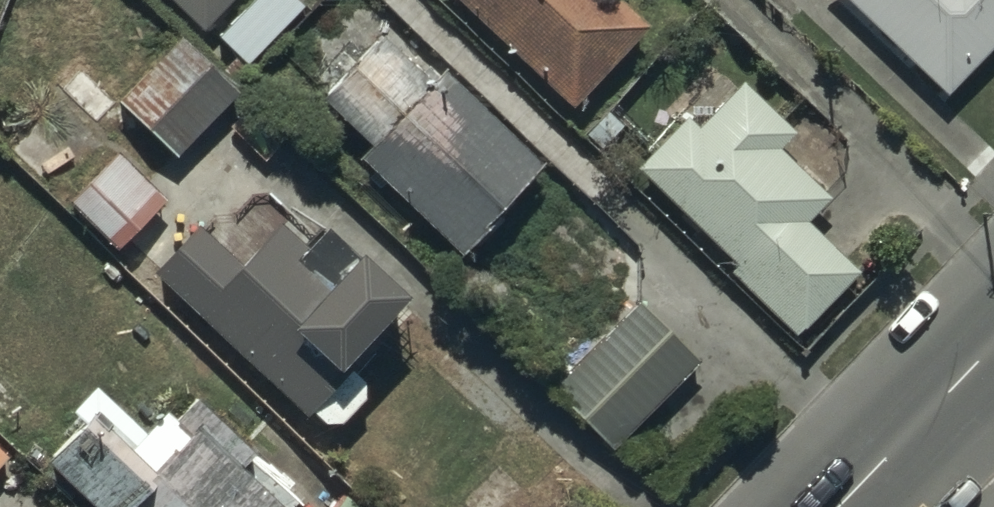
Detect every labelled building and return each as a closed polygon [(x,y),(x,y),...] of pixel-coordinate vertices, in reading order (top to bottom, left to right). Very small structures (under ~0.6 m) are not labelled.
[(199,26),(224,0),(172,0),(199,26)] [(217,34),(244,59),(300,1),(300,0),(250,0),(217,34)] [(570,105),(646,23),(621,0),(457,0),(570,105)] [(944,95),(993,43),(993,0),(847,0),(944,95)] [(382,30),(319,97),(368,143),(358,153),(462,252),(545,165),(447,72),(437,83),(382,30)] [(237,108),(176,43),(116,99),(83,64),(60,85),(93,120),(82,130),(107,156),(63,197),(113,250),(166,200),(153,186),(237,108)] [(685,115),(636,166),(738,264),(729,273),(793,335),(853,272),(801,222),(827,195),(778,148),(794,131),(741,79),(695,126),(685,115)] [(193,224),(151,268),(301,415),(307,409),(319,421),(338,421),(359,399),(363,379),(340,356),(401,293),(328,221),(311,238),(292,219),(284,228),(274,220),(236,263),(193,224)] [(635,298),(549,388),(609,445),(695,356),(635,298)] [(44,463),(89,506),(279,506),(238,467),(251,454),(185,390),(146,430),(95,381),(71,406),(86,419),(44,463)]
